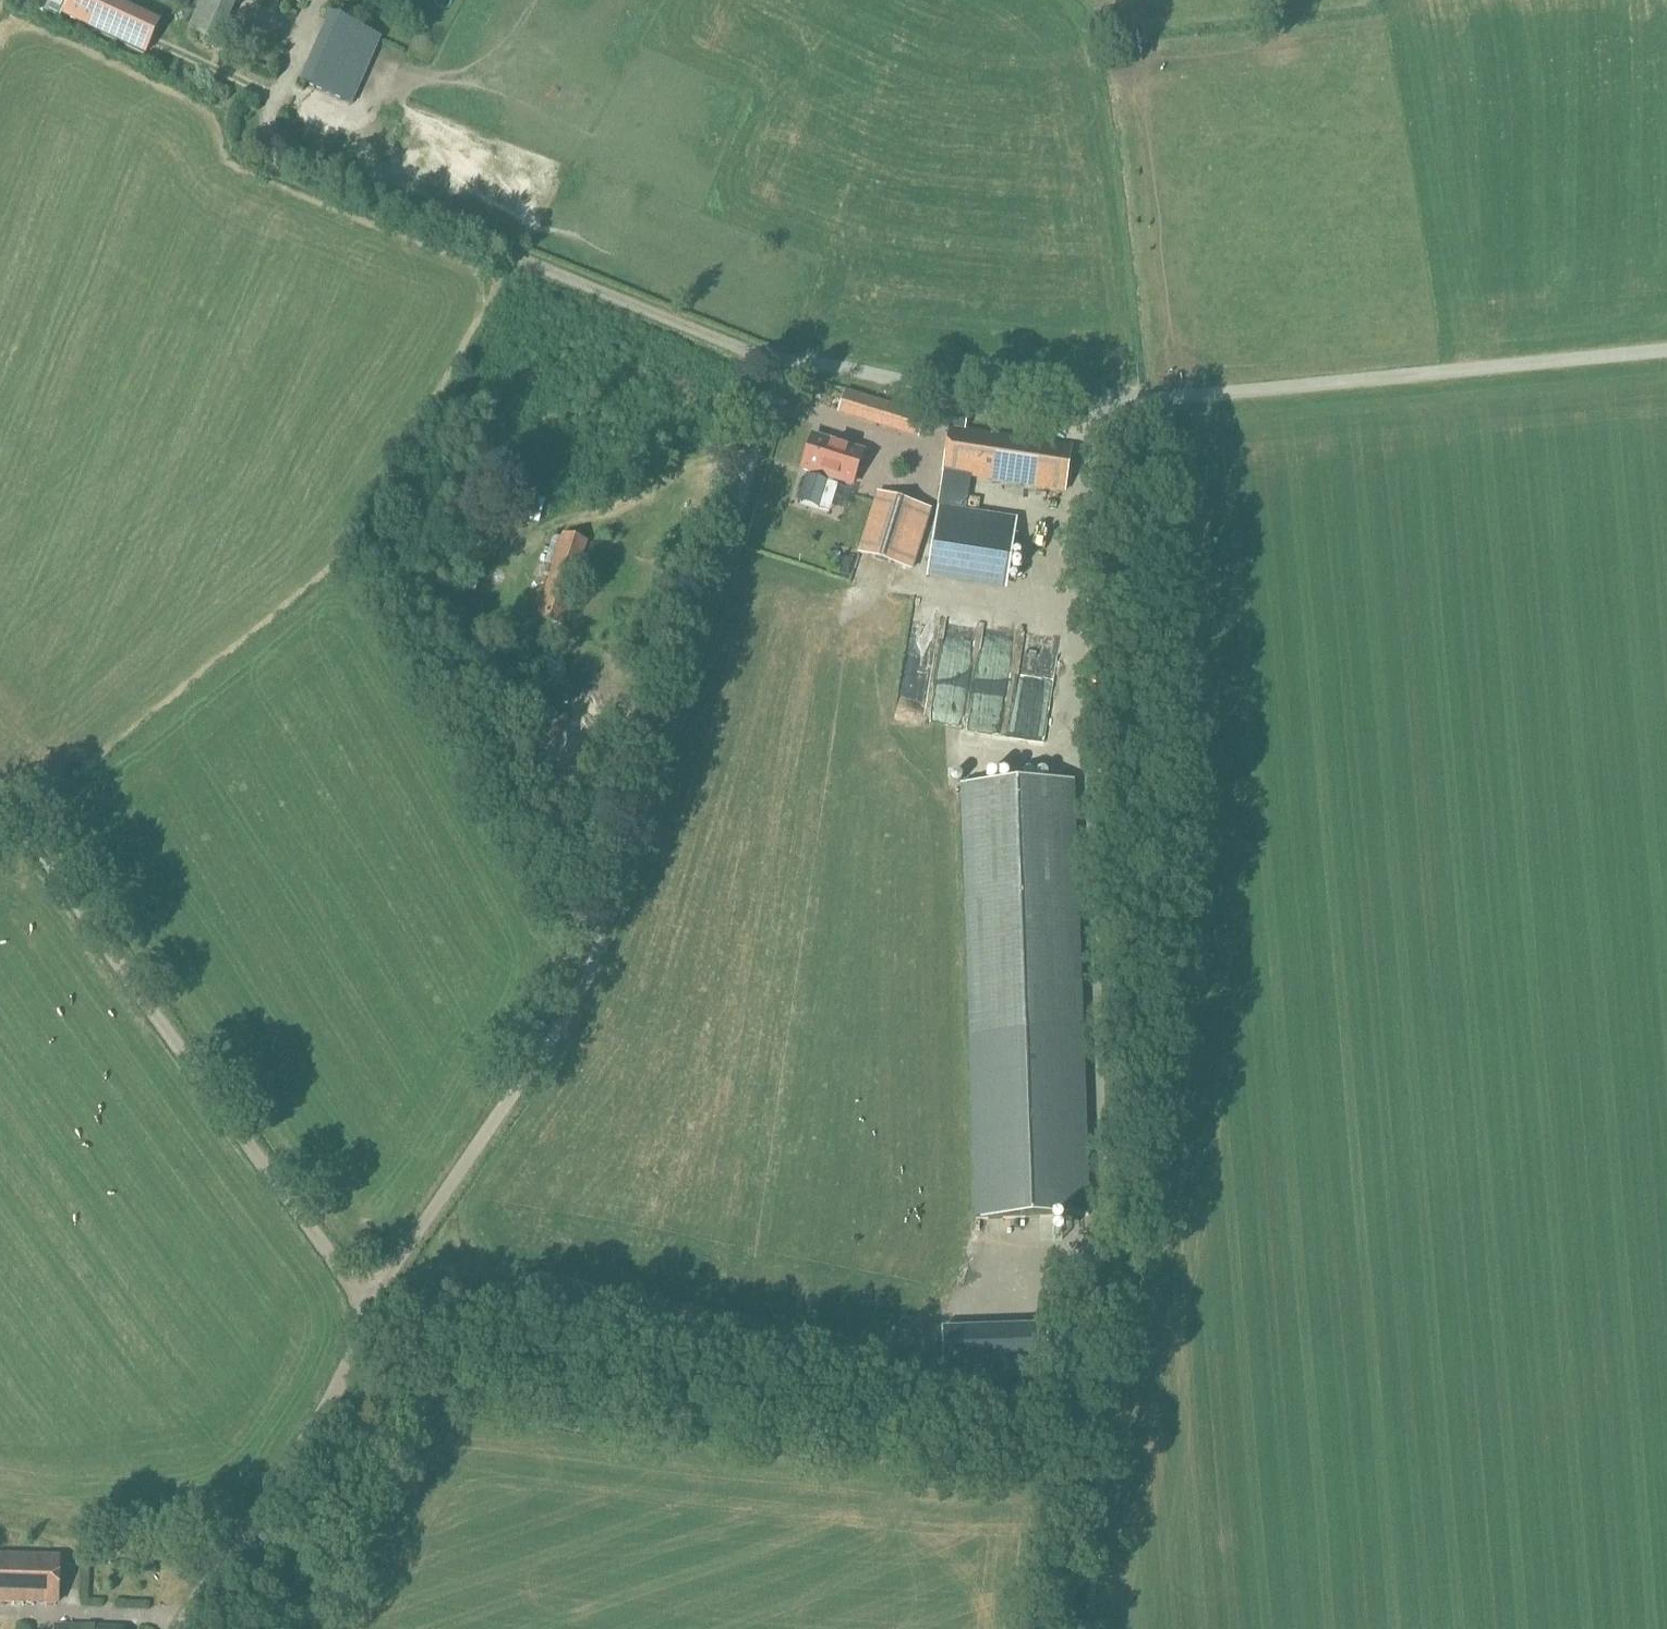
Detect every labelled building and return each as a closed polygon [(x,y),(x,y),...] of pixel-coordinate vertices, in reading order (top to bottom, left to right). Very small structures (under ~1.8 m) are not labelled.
[(63,15),(97,31),(111,0),(70,0),(63,15)] [(235,0),(203,0),(191,28),(217,40),(235,0)] [(353,103),(383,35),(334,13),(305,80),(353,103)] [(925,412),(845,390),(839,412),(918,435),(925,412)] [(946,411),(944,426),(950,427),(965,429),(967,414),(946,411)] [(1005,585),(1015,518),(965,510),(970,477),(1065,491),(1071,445),(965,429),(950,427),(928,573),(1005,585)] [(851,485),(862,452),(814,436),(803,470),(851,485)] [(538,521),(545,497),(504,483),(498,509),(538,521)] [(910,568),(930,509),(882,493),(862,552),(910,568)] [(560,536),(553,534),(544,563),(551,565),(534,618),(561,626),(588,539),(562,531),(560,536)] [(1037,635),(1055,634),(1055,623),(1036,624),(1037,635)] [(1033,636),(1030,733),(1057,734),(1060,637),(1033,636)] [(979,722),(1008,727),(1014,690),(985,685),(979,722)] [(906,687),(906,717),(933,717),(933,687),(906,687)] [(1074,783),(961,787),(976,1220),(1089,1217),(1074,783)] [(940,1333),(942,1385),(1045,1380),(1043,1328),(940,1333)] [(0,1556),(0,1597),(11,1597),(60,1599),(61,1558),(11,1556),(0,1556)]
